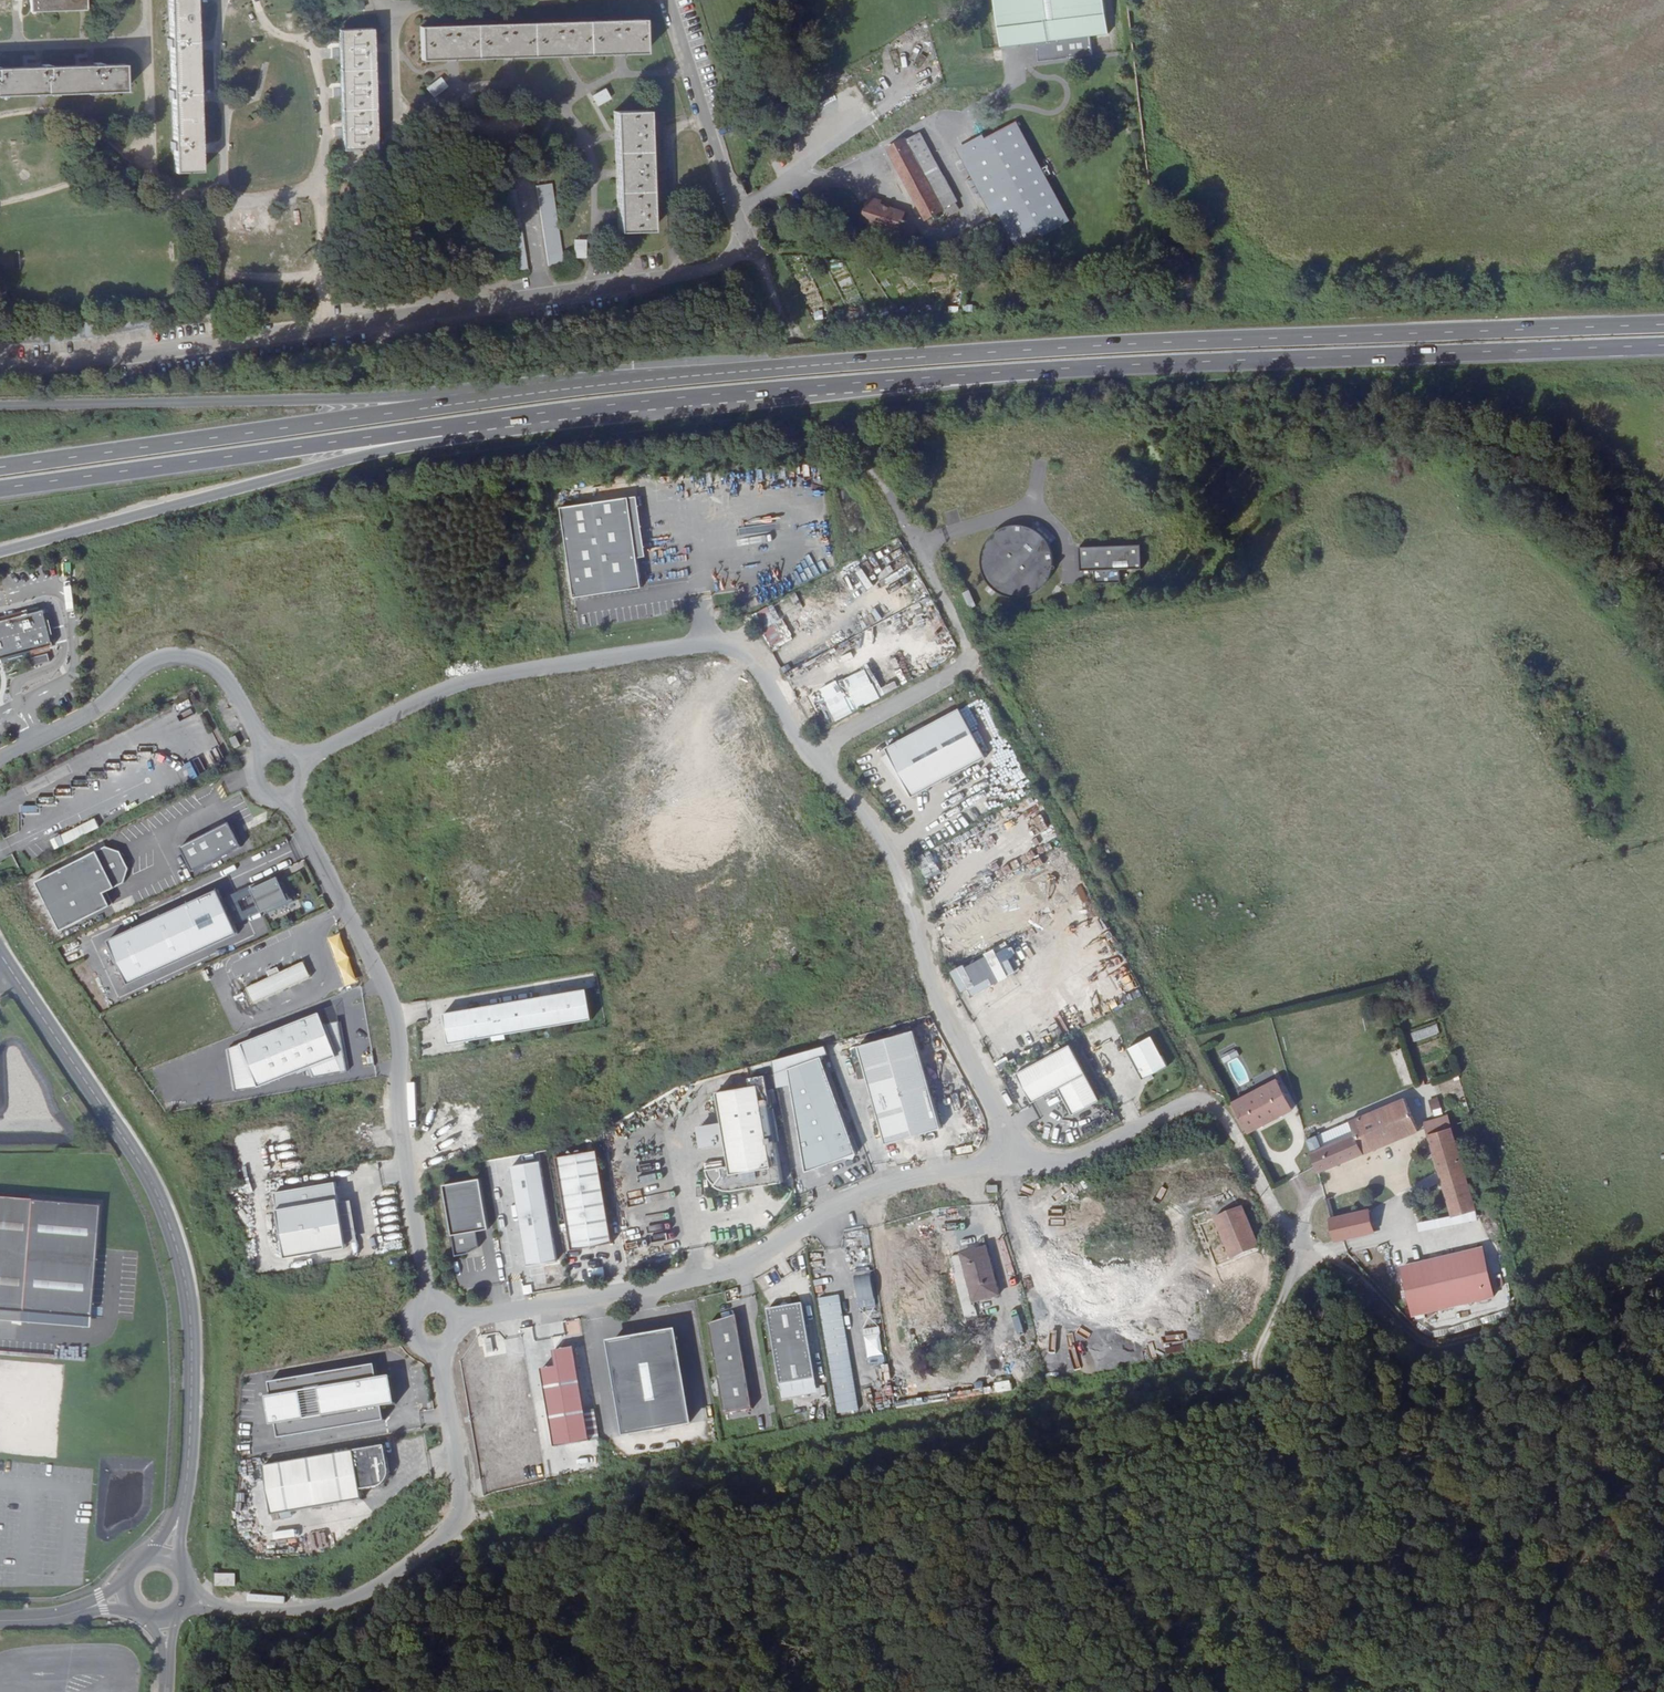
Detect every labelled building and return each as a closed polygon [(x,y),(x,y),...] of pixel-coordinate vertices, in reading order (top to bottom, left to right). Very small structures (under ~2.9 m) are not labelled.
[(30,18),(86,14),(85,0),(28,0),(30,18)] [(170,41),(167,41),(167,51),(171,51),(172,94),(168,94),(168,101),(172,101),(173,145),(169,145),(170,155),(173,154),(173,176),(198,176),(195,0),(169,0),(170,41)] [(1005,51),(1041,47),(1041,56),(1043,55),(1044,66),(1096,60),(1094,42),(1112,40),(1107,0),(999,0),(1005,51)] [(644,22),(418,31),(420,64),(646,54),(644,22)] [(368,34),(336,36),(340,156),(373,154),(368,34)] [(124,96),(123,70),(102,71),(102,68),(93,68),(93,71),(50,72),(50,69),(43,69),(43,72),(0,73),(0,100),(124,96)] [(440,77),(425,86),(430,95),(445,86),(440,77)] [(593,105),(609,99),(604,87),(588,94),(593,105)] [(650,114),(618,115),(622,235),(653,235),(650,114)] [(1073,226),(1020,126),(988,142),(966,155),(975,172),(977,171),(981,179),(975,181),(996,219),(1001,216),(1021,254),(1073,226)] [(956,205),(958,204),(921,136),(908,144),(907,142),(889,153),(927,224),(943,214),(946,219),(959,212),(956,205)] [(975,172),(966,155),(988,142),(986,139),(960,153),(975,181),(981,179),(977,171),(975,172)] [(552,188),(537,191),(550,270),(564,268),(552,188)] [(516,194),(500,196),(514,275),(528,274),(516,194)] [(910,225),(905,223),(907,216),(871,205),(864,226),(901,237),(901,235),(909,237),(912,228),(909,227),(910,225)] [(573,238),(572,256),(584,257),(584,239),(573,238)] [(557,511),(571,601),(639,590),(625,500),(557,511)] [(993,599),(1055,585),(1040,522),(978,537),(993,599)] [(1146,573),(1145,550),(1083,553),(1084,577),(1097,576),(1098,589),(1129,587),(1129,574),(1146,573)] [(857,558),(832,569),(834,572),(820,578),(828,594),(865,578),(857,558)] [(903,577),(915,596),(924,591),(906,562),(902,564),(908,574),(903,577)] [(897,586),(901,596),(888,601),(891,608),(901,604),(901,605),(911,601),(904,583),(897,586)] [(961,592),(968,607),(975,604),(968,589),(961,592)] [(794,593),(753,613),(771,649),(792,638),(782,617),(801,607),(794,593)] [(52,648),(42,612),(26,616),(25,615),(21,616),(22,617),(0,623),(0,662),(52,648)] [(831,634),(837,645),(852,636),(846,625),(831,634)] [(31,660),(34,669),(50,665),(48,656),(31,660)] [(870,666),(819,687),(832,718),(899,691),(895,681),(878,687),(870,666)] [(798,700),(808,718),(815,713),(805,696),(798,700)] [(979,759),(954,711),(880,750),(883,756),(877,760),(905,798),(979,759)] [(877,790),(882,799),(894,792),(889,783),(877,790)] [(177,850),(189,876),(239,852),(227,827),(177,850)] [(134,871),(125,853),(111,849),(41,885),(66,934),(117,908),(110,895),(129,885),(134,871)] [(278,882),(256,893),(268,915),(290,904),(278,882)] [(113,966),(226,909),(214,887),(102,945),(113,966)] [(237,931),(226,909),(113,966),(124,989),(237,931)] [(253,931),(265,926),(261,914),(248,919),(253,931)] [(970,995),(1007,979),(995,951),(950,971),(960,993),(967,990),(970,995)] [(278,973),(285,989),(309,980),(303,963),(278,973)] [(275,993),(285,989),(278,973),(276,968),(266,972),(268,977),(275,993)] [(244,986),(250,1003),(275,993),(268,977),(244,986)] [(445,1047),(454,1046),(589,1023),(584,992),(548,998),(440,1017),(445,1047)] [(336,1025),(333,1009),(319,1014),(321,1027),(336,1025)] [(345,1075),(336,1025),(321,1027),(319,1014),(225,1052),(232,1095),(256,1091),(307,1071),(311,1081),(345,1075)] [(881,1147),(913,1136),(936,1128),(902,1032),(878,1040),(847,1051),(881,1147)] [(1123,1052),(1139,1082),(1163,1069),(1147,1039),(1123,1052)] [(1066,1047),(1012,1077),(1028,1106),(1055,1091),(1075,1129),(1102,1114),(1066,1047)] [(1402,1050),(1393,1052),(1401,1085),(1410,1082),(1402,1050)] [(816,1059),(784,1071),(802,1172),(850,1155),(816,1059)] [(726,1172),(701,1175),(701,1179),(703,1183),(706,1187),(709,1190),(713,1193),(717,1194),(720,1195),(725,1195),(779,1185),(772,1145),(764,1146),(759,1116),(766,1115),(761,1082),(744,1084),(746,1093),(713,1098),(718,1129),(722,1150),(726,1172)] [(1275,1086),(1233,1109),(1249,1140),(1292,1117),(1275,1086)] [(1436,1096),(1427,1100),(1432,1112),(1441,1108),(1436,1096)] [(64,1130),(64,1105),(0,1105),(0,1130),(64,1130)] [(1417,1132),(1407,1105),(1354,1126),(1359,1138),(1321,1152),(1320,1149),(1323,1149),(1322,1143),(1318,1144),(1317,1141),(1308,1145),(1317,1177),(1318,1179),(1420,1139),(1417,1132)] [(775,1144),(770,1114),(766,1115),(759,1116),(764,1146),(772,1145),(775,1144)] [(1442,1125),(1426,1129),(1452,1220),(1474,1214),(1451,1134),(1445,1136),(1442,1125)] [(722,1150),(718,1129),(696,1133),(700,1154),(722,1150)] [(610,1246),(594,1153),(552,1160),(568,1253),(610,1246)] [(507,1169),(524,1269),(554,1264),(537,1164),(507,1169)] [(474,1234),(486,1232),(477,1182),(440,1188),(452,1259),(464,1257),(475,1245),(474,1234)] [(270,1193),(280,1258),(341,1249),(331,1184),(270,1193)] [(87,1310),(98,1200),(0,1192),(0,1304),(87,1310)] [(1246,1209),(1214,1220),(1201,1225),(1216,1268),(1230,1264),(1234,1273),(1260,1265),(1257,1254),(1259,1253),(1246,1209)] [(1333,1247),(1337,1247),(1342,1245),(1373,1238),(1368,1219),(1328,1228),(1333,1247)] [(988,1253),(963,1258),(974,1307),(997,1303),(988,1253)] [(1471,1258),(1403,1275),(1418,1330),(1484,1314),(1471,1258)] [(763,1314),(777,1393),(812,1386),(797,1308),(784,1310),(783,1307),(782,1306),(774,1308),(773,1309),(773,1312),(763,1314)] [(705,1327),(722,1421),(750,1417),(734,1322),(705,1327)] [(639,1342),(607,1347),(624,1447),(657,1441),(687,1436),(670,1336),(639,1342)] [(553,1370),(538,1373),(552,1451),(587,1445),(571,1351),(550,1355),(553,1370)] [(273,1429),(276,1443),(381,1424),(379,1410),(393,1408),(388,1380),(374,1383),(372,1368),(266,1387),(268,1401),(265,1401),(270,1429),(273,1429)] [(382,1449),(260,1470),(269,1519),(360,1503),(358,1493),(375,1490),(379,1489),(381,1487),(384,1484),(385,1481),(386,1477),(382,1449)] [(214,1582),(214,1592),(234,1591),(234,1581),(214,1582)]
